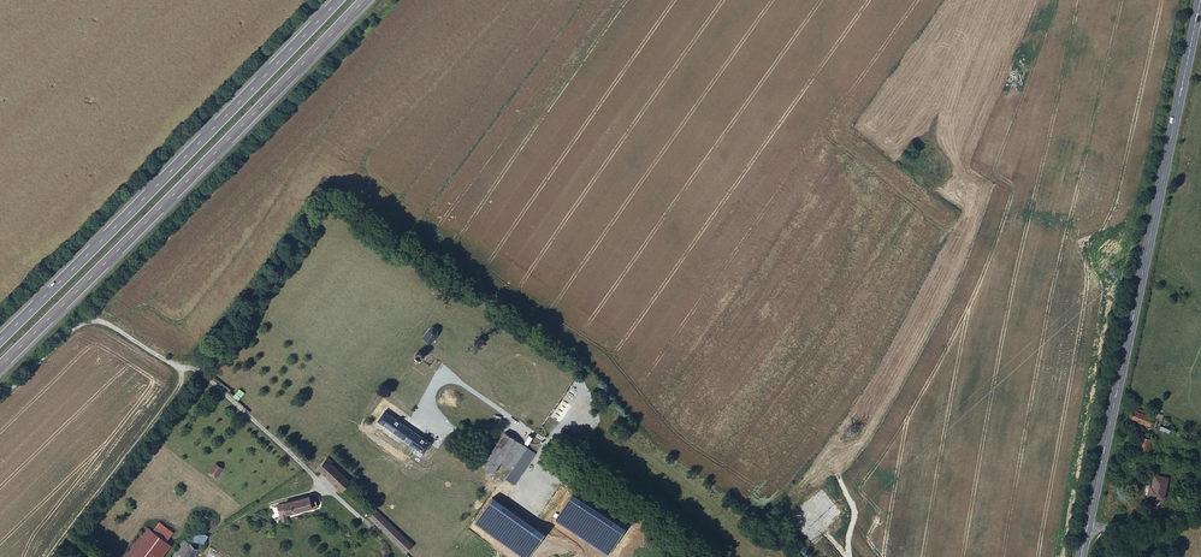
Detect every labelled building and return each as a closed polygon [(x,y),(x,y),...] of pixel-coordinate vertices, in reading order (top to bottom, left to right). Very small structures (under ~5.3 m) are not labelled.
[(433,331),(427,339),(434,343),(439,336),(440,333),(439,331),(437,330),(436,330),(434,330),(433,331)] [(237,386),(231,392),(230,393),(237,399),(244,392),(237,386)] [(1150,411),(1128,403),(1125,416),(1173,434),(1176,428),(1163,421),(1165,414),(1151,408),(1150,411)] [(394,405),(389,412),(400,420),(401,418),(397,414),(400,409),(394,405)] [(384,417),(380,415),(378,418),(427,451),(432,444),(387,413),(384,417)] [(387,433),(382,439),(397,450),(402,443),(387,433)] [(517,469),(531,449),(507,434),(491,458),(507,469),(510,465),(517,469)] [(1154,439),(1146,437),(1142,452),(1149,455),(1154,439)] [(1176,446),(1171,458),(1181,463),(1187,451),(1176,446)] [(539,455),(531,449),(517,469),(509,480),(519,487),(539,455)] [(329,457),(319,467),(344,490),(352,482),(331,462),(333,461),(329,457)] [(507,469),(491,458),(485,466),(502,477),(507,469)] [(219,462),(210,473),(216,478),(225,466),(219,462)] [(1153,493),(1151,498),(1165,502),(1170,482),(1159,479),(1155,493),(1153,493)] [(320,506),(317,495),(286,504),(288,509),(282,510),(284,517),(289,515),(320,506)] [(123,556),(155,556),(165,542),(143,527),(123,556)] [(200,529),(199,532),(210,540),(211,536),(200,529)] [(210,540),(199,532),(190,545),(199,551),(203,553),(210,540)] [(190,545),(184,541),(174,556),(183,556),(190,545)] [(190,545),(183,556),(195,556),(199,551),(190,545)]
